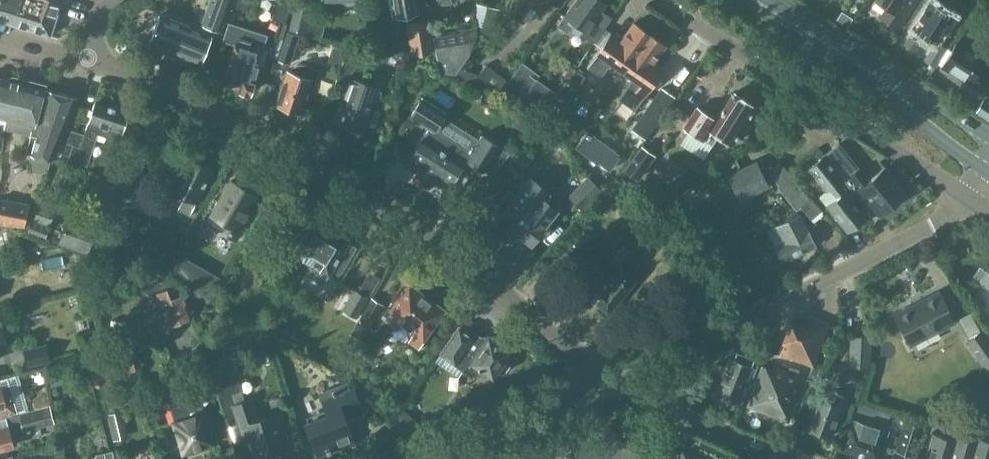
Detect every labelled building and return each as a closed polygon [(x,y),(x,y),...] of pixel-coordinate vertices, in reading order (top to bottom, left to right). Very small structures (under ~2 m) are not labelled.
[(51,36),(62,0),(0,0),(0,20),(51,36)] [(148,44),(201,65),(213,35),(215,30),(222,33),(232,6),(234,0),(210,0),(201,25),(202,25),(200,30),(160,15),(148,44)] [(273,20),(280,23),(285,24),(289,13),(294,0),(280,0),(273,20)] [(327,16),(341,13),(340,5),(359,1),(359,0),(324,0),(325,7),(327,16)] [(391,4),(394,18),(409,15),(408,10),(418,8),(417,0),(391,0),(391,4)] [(502,9),(521,22),(537,0),(509,0),(502,9)] [(564,17),(557,26),(568,34),(575,25),(584,31),(581,35),(593,44),(612,19),(601,11),(606,4),(600,0),(576,0),(564,17)] [(903,0),(876,0),(876,1),(886,7),(880,17),(899,29),(913,7),(903,1),(903,0)] [(931,1),(904,45),(916,53),(917,51),(926,57),(935,44),(937,42),(954,15),(943,8),(931,1)] [(475,4),(477,26),(485,27),(486,20),(497,22),(500,9),(475,4)] [(296,5),(290,30),(306,34),(309,20),(312,9),(296,5)] [(854,19),(843,12),(838,20),(849,27),(854,19)] [(268,62),(261,60),(269,36),(229,22),(223,42),(233,45),(222,83),(250,93),(253,83),(260,85),(268,62)] [(407,25),(413,57),(433,53),(428,22),(407,25)] [(280,23),(276,37),(283,39),(287,25),(285,24),(280,23)] [(611,64),(622,73),(650,34),(634,23),(622,40),(612,33),(596,54),(587,68),(601,78),(611,64)] [(439,70),(455,77),(479,39),(477,26),(463,28),(463,30),(432,36),(439,70)] [(276,59),(279,60),(290,64),(300,35),(286,30),(276,59)] [(650,34),(622,73),(633,80),(624,92),(618,100),(634,111),(664,70),(654,62),(666,46),(650,34)] [(924,60),(915,75),(927,82),(935,68),(936,68),(938,64),(948,49),(937,42),(935,44),(926,57),(924,60)] [(938,64),(941,66),(983,93),(987,85),(988,83),(988,76),(980,70),(986,61),(956,42),(951,51),(948,49),(938,64)] [(362,51),(361,54),(347,49),(340,71),(353,76),(355,69),(364,72),(371,55),(362,51)] [(291,71),(287,70),(276,103),(302,112),(308,92),(312,93),(320,70),(312,67),(312,66),(303,63),(300,63),(296,64),(293,67),(291,69),(291,71)] [(538,76),(522,65),(505,88),(521,100),(536,79),(538,76)] [(576,70),(567,81),(552,103),(565,114),(586,85),(582,82),(585,77),(576,70)] [(500,90),(505,83),(489,71),(479,86),(496,94),(508,104),(512,99),(500,90)] [(5,118),(16,76),(13,75),(6,80),(0,79),(0,117),(5,118)] [(3,126),(31,134),(27,152),(32,153),(27,169),(47,174),(51,159),(35,155),(40,136),(52,90),(46,89),(48,83),(16,76),(5,118),(3,126)] [(381,88),(350,77),(335,121),(365,131),(381,88)] [(536,79),(521,100),(540,114),(556,93),(536,79)] [(663,88),(633,130),(646,139),(676,97),(663,88)] [(52,90),(40,136),(35,155),(51,159),(53,159),(78,97),(52,90)] [(735,93),(720,114),(711,116),(698,106),(684,125),(711,144),(718,135),(731,144),(756,108),(735,93)] [(422,97),(409,117),(429,130),(411,158),(451,184),(467,159),(486,172),(492,176),(509,155),(500,149),(482,137),(479,141),(471,155),(470,155),(436,132),(443,119),(447,114),(422,97)] [(988,121),(988,104),(984,101),(976,113),(988,121)] [(89,123),(86,131),(84,135),(73,132),(62,162),(85,171),(98,135),(120,142),(123,134),(129,113),(95,102),(89,123)] [(576,148),(594,162),(597,165),(599,163),(610,172),(622,157),(588,131),(576,148)] [(757,131),(752,138),(759,143),(765,135),(757,131)] [(767,135),(763,142),(769,149),(774,144),(768,137),(767,135)] [(829,191),(836,199),(828,205),(847,231),(866,217),(851,197),(859,190),(879,215),(906,194),(885,168),(869,181),(838,144),(824,156),(808,170),(826,193),(829,191)] [(532,158),(519,145),(509,155),(523,168),(532,158)] [(624,170),(638,180),(655,154),(642,145),(624,170)] [(212,171),(209,169),(187,158),(179,174),(175,172),(166,189),(185,198),(178,211),(190,216),(212,171)] [(723,180),(727,177),(740,201),(770,187),(757,161),(739,170),(732,160),(716,168),(723,180)] [(796,211),(803,206),(813,219),(822,211),(811,197),(809,199),(780,162),(768,172),(779,186),(778,187),(796,211)] [(53,185),(63,190),(71,170),(61,166),(53,185)] [(622,178),(609,191),(619,200),(631,186),(622,178)] [(570,202),(579,211),(602,188),(592,180),(570,202)] [(220,232),(235,241),(250,214),(247,212),(256,195),(231,181),(208,223),(221,231),(220,232)] [(540,228),(554,210),(540,199),(546,193),(531,181),(518,198),(509,191),(490,215),(499,222),(497,225),(511,236),(516,229),(531,241),(541,229),(540,228)] [(678,206),(668,194),(657,203),(667,215),(678,206)] [(0,199),(0,223),(13,225),(24,227),(29,205),(0,199)] [(30,219),(25,233),(45,240),(50,227),(49,227),(55,210),(36,203),(30,219)] [(294,268),(306,275),(312,265),(313,266),(334,232),(311,218),(301,234),(287,225),(291,219),(280,213),(267,233),(278,240),(273,247),(289,257),(291,253),(300,258),(294,268)] [(776,227),(768,231),(775,244),(785,262),(816,247),(816,246),(807,229),(800,214),(776,227)] [(98,228),(68,217),(57,244),(87,254),(98,228)] [(312,265),(306,275),(300,284),(318,294),(329,278),(334,269),(340,273),(347,262),(356,248),(349,243),(350,242),(334,232),(313,266),(312,265)] [(634,253),(640,246),(630,238),(624,245),(623,245),(611,260),(616,265),(606,278),(591,266),(575,285),(609,314),(637,280),(623,268),(634,253)] [(722,270),(732,264),(726,255),(717,261),(722,270)] [(208,300),(220,279),(181,257),(169,277),(208,300)] [(163,260),(162,260),(161,260),(160,260),(159,260),(159,261),(158,261),(157,262),(156,263),(156,264),(155,264),(155,265),(155,266),(155,267),(156,268),(156,269),(157,270),(158,271),(159,271),(160,272),(161,272),(162,272),(163,272),(163,271),(164,271),(165,270),(166,270),(166,269),(166,268),(167,268),(167,267),(167,266),(167,265),(167,264),(166,264),(166,263),(166,262),(165,262),(165,261),(164,261),(163,260)] [(980,281),(988,288),(988,268),(980,281)] [(86,286),(82,269),(71,272),(75,289),(86,286)] [(135,289),(156,296),(169,327),(192,318),(183,293),(173,297),(168,286),(139,275),(135,289)] [(410,340),(419,347),(445,311),(409,284),(387,314),(414,334),(410,340)] [(369,298),(355,290),(337,319),(344,323),(341,329),(348,333),(369,298)] [(895,315),(911,345),(954,323),(938,292),(895,315)] [(353,335),(364,340),(385,304),(373,299),(353,335)] [(9,351),(4,327),(1,316),(0,316),(0,354),(9,351)] [(813,367),(814,367),(830,324),(810,316),(804,329),(790,323),(779,354),(813,367)] [(460,327),(442,353),(464,370),(474,377),(480,369),(493,377),(496,379),(499,375),(506,374),(511,366),(510,360),(513,355),(511,353),(510,349),(505,346),(501,346),(487,337),(485,340),(474,332),(469,333),(460,327)] [(765,328),(754,331),(764,364),(774,358),(765,328)] [(988,373),(988,341),(981,330),(966,341),(980,361),(978,362),(987,374),(988,373)] [(849,368),(871,369),(872,338),(851,336),(849,368)] [(27,367),(49,361),(44,343),(22,349),(27,367)] [(263,347),(260,348),(258,351),(259,354),(262,356),(265,355),(267,352),(266,349),(263,347)] [(738,403),(740,399),(744,401),(754,377),(749,375),(755,357),(736,350),(733,360),(729,358),(726,367),(715,363),(708,381),(719,385),(716,394),(738,403)] [(131,354),(89,364),(96,389),(99,388),(97,380),(135,370),(131,354)] [(74,380),(70,362),(43,369),(48,387),(74,380)] [(225,377),(221,366),(213,368),(216,380),(225,377)] [(763,366),(758,379),(754,377),(744,401),(749,403),(748,406),(789,421),(805,379),(775,367),(774,370),(763,366)] [(813,367),(810,377),(817,379),(821,370),(814,367),(813,367)] [(0,388),(0,420),(7,418),(6,417),(17,414),(28,411),(18,376),(0,381),(0,384),(1,388),(0,388)] [(237,378),(215,385),(227,419),(238,416),(241,423),(246,439),(251,441),(256,458),(262,457),(262,458),(267,457),(266,455),(290,447),(279,413),(256,421),(250,400),(245,402),(235,405),(232,393),(241,390),(237,378)] [(326,414),(305,422),(318,456),(354,442),(347,423),(349,422),(347,419),(343,408),(358,402),(353,389),(350,390),(348,384),(319,395),(326,414)] [(830,402),(819,398),(807,428),(831,437),(841,410),(845,412),(850,397),(834,391),(830,402)] [(41,394),(33,404),(35,410),(39,409),(50,406),(47,392),(41,394)] [(195,394),(169,403),(170,409),(185,455),(188,454),(191,458),(199,455),(200,450),(217,445),(207,414),(202,415),(197,400),(195,394)] [(35,410),(19,414),(24,432),(55,424),(52,410),(50,406),(39,409),(35,410)] [(975,423),(988,423),(988,408),(975,409),(975,423)] [(122,411),(109,414),(112,425),(125,422),(122,411)] [(879,418),(878,420),(888,423),(891,414),(881,411),(879,418)] [(14,446),(11,433),(18,431),(16,425),(17,421),(16,416),(7,418),(0,420),(0,450),(14,446)] [(863,458),(879,458),(885,439),(886,439),(888,432),(852,421),(850,427),(851,427),(843,453),(863,458)] [(904,421),(894,451),(914,457),(923,427),(904,421)] [(643,436),(611,423),(599,455),(610,458),(633,458),(643,436)] [(977,436),(976,440),(956,434),(954,438),(932,432),(926,454),(928,454),(927,458),(988,458),(988,439),(977,436)] [(113,451),(97,455),(94,458),(115,458),(113,451)]
